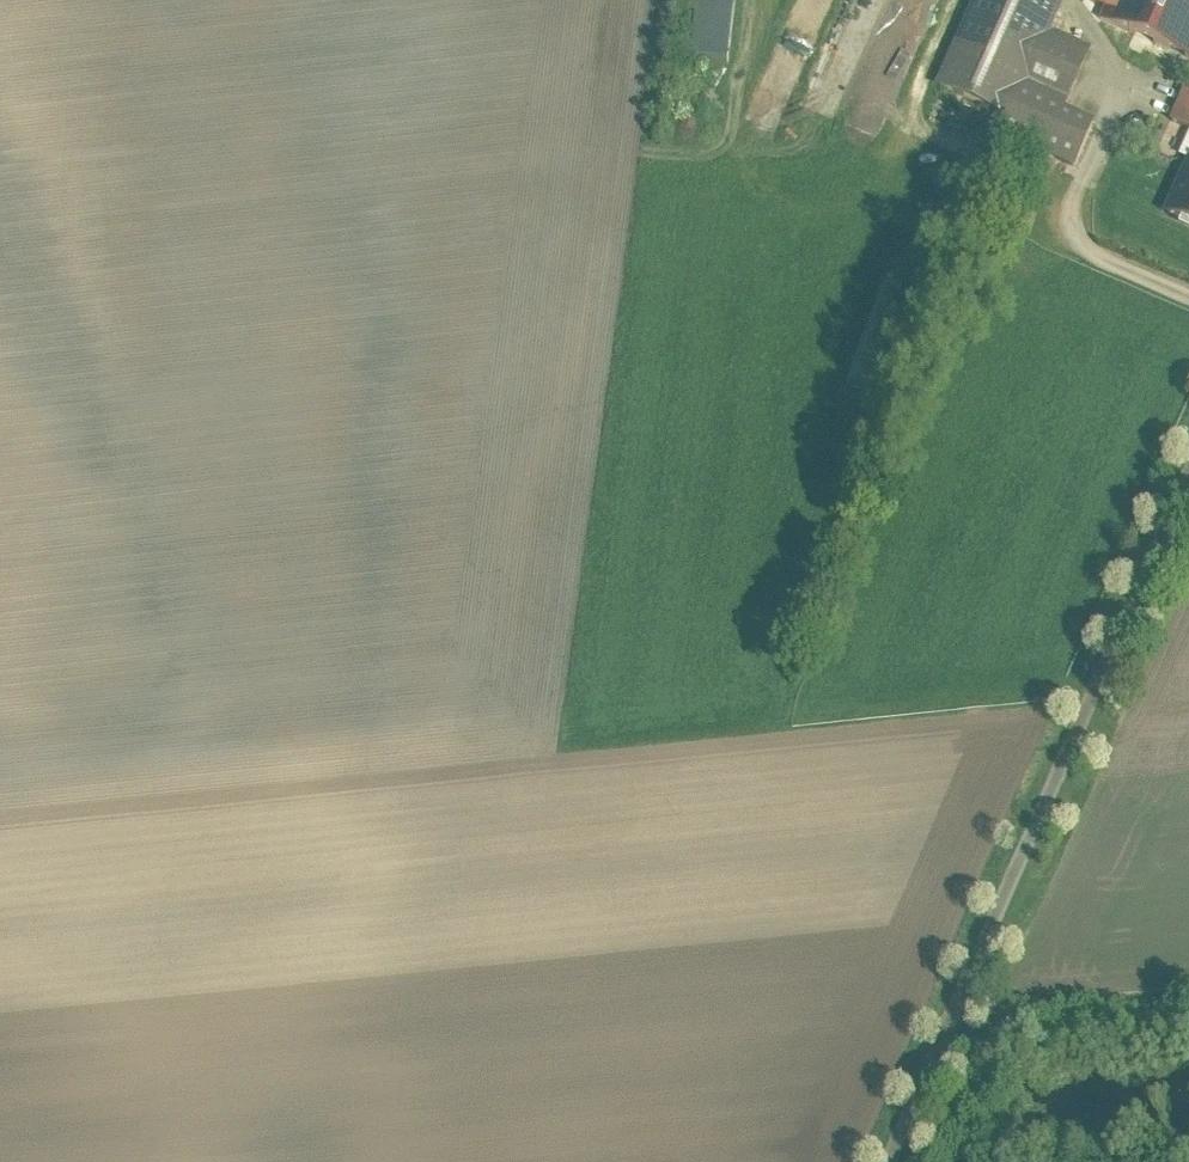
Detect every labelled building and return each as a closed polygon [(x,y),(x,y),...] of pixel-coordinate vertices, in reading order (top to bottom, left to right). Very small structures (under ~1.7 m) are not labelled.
[(803,118),(834,131),(889,0),(853,0),(803,118)] [(938,82),(1001,111),(992,130),(1070,166),(1092,117),(1060,102),(1088,42),(1053,26),(1065,1),(1062,0),(976,0),(938,82)] [(1099,18),(1188,56),(1188,0),(1101,0),(1106,2),(1099,18)] [(1181,89),(1168,117),(1184,124),(1170,156),(1178,159),(1156,209),(1188,223),(1188,92),(1181,89)]
